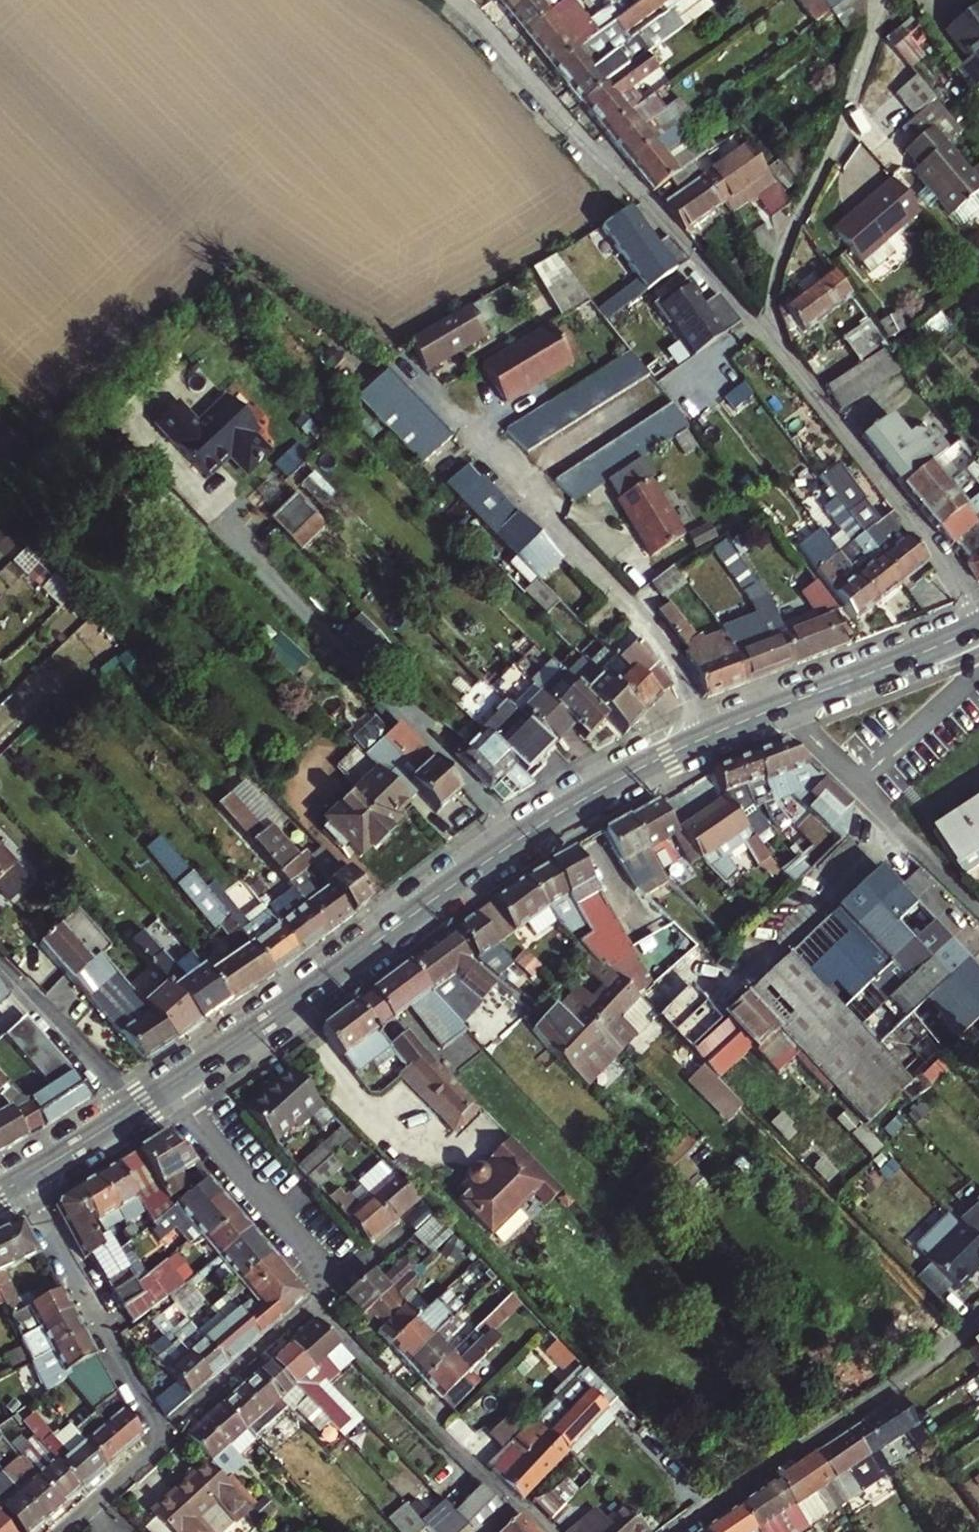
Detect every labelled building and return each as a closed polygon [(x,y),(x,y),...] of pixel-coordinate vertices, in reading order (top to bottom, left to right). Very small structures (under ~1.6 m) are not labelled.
[(528,0),(496,0),(508,15),(528,0)] [(508,15),(523,34),(566,0),(528,0),(508,15)] [(523,34),(552,69),(619,18),(609,4),(588,21),(571,0),(566,0),(523,34)] [(552,69),(568,89),(630,39),(625,33),(670,0),(643,0),(619,18),(552,69)] [(630,39),(568,89),(581,103),(643,55),(711,5),(708,0),(683,0),(668,11),(630,39)] [(833,9),(843,0),(825,0),(833,9)] [(829,11),(844,32),(863,18),(862,5),(859,0),(845,0),(833,9),(830,11),(829,11)] [(972,92),(978,87),(978,1),(978,0),(975,0),(952,18),(955,22),(945,30),(969,59),(955,70),(972,92)] [(912,17),(885,39),(908,68),(922,57),(914,48),(928,37),(923,31),(912,17)] [(653,68),(643,55),(581,103),(605,133),(630,112),(644,102),(630,85),(653,68)] [(895,94),(915,118),(935,101),(916,77),(895,94)] [(707,99),(700,104),(710,117),(717,111),(707,99)] [(915,145),(908,150),(921,167),(915,171),(928,187),(920,194),(931,207),(939,201),(962,229),(978,214),(978,180),(950,146),(963,135),(949,117),(935,101),(915,118),(902,129),(915,145)] [(630,112),(605,133),(628,161),(653,140),(630,112)] [(655,125),(662,133),(675,122),(669,114),(655,125)] [(698,143),(680,119),(675,122),(662,133),(653,140),(628,161),(652,190),(668,179),(693,162),(711,149),(704,139),(698,143)] [(724,202),(732,213),(756,197),(772,219),(789,206),(764,173),(745,147),(740,151),(704,176),(724,202)] [(693,162),(668,179),(679,193),(664,204),(685,229),(724,202),(704,176),(693,162)] [(891,180),(859,207),(864,214),(837,237),(861,265),(922,215),(891,180)] [(864,214),(859,207),(831,230),(837,237),(864,214)] [(655,244),(627,210),(598,228),(643,291),(685,260),(668,235),(655,244)] [(587,299),(554,255),(530,270),(560,315),(587,299)] [(797,285),(803,293),(811,304),(807,307),(818,322),(852,297),(826,263),(813,274),(797,285)] [(610,317),(642,294),(633,283),(601,305),(610,317)] [(659,307),(693,354),(733,325),(714,297),(697,308),(692,300),(696,297),(688,286),(659,307)] [(784,308),(803,334),(818,322),(807,307),(811,304),(803,293),(784,308)] [(589,301),(564,316),(578,341),(607,324),(589,301)] [(470,308),(409,345),(427,375),(488,338),(470,308)] [(868,320),(843,340),(859,361),(885,342),(868,320)] [(549,325),(482,365),(504,403),(572,363),(549,325)] [(883,351),(826,386),(841,409),(898,374),(883,351)] [(630,352),(506,432),(527,452),(648,376),(630,352)] [(359,388),(352,395),(387,429),(423,465),(451,438),(386,374),(365,394),(359,388)] [(151,466),(206,523),(240,489),(147,393),(117,421),(112,415),(106,420),(151,466)] [(555,481),(575,501),(606,481),(640,458),(690,426),(670,402),(555,481)] [(913,434),(907,438),(891,416),(862,435),(902,485),(940,455),(947,449),(934,433),(913,434)] [(0,445),(0,476),(29,447),(14,431),(0,445)] [(940,455),(902,485),(939,529),(978,497),(978,466),(975,461),(957,476),(940,455)] [(640,458),(606,481),(619,501),(650,482),(654,479),(640,458)] [(838,500),(901,582),(927,562),(904,533),(893,511),(881,520),(836,462),(819,475),(838,500)] [(458,500),(537,578),(539,580),(562,557),(482,478),(478,481),(467,470),(447,489),(458,500)] [(618,502),(653,556),(685,536),(650,482),(619,501),(618,502)] [(296,490),(272,513),(286,528),(310,505),(296,490)] [(939,529),(951,544),(956,539),(972,526),(968,520),(978,511),(978,497),(939,529)] [(855,577),(875,603),(901,582),(838,500),(824,511),(844,536),(849,532),(855,540),(852,542),(837,554),(855,577)] [(968,520),(972,526),(956,539),(969,557),(968,566),(978,580),(978,581),(978,511),(968,520)] [(798,547),(855,619),(875,603),(855,577),(837,554),(831,546),(818,531),(798,547)] [(844,536),(831,546),(837,554),(852,542),(855,540),(849,532),(844,536)] [(677,569),(656,582),(665,598),(689,584),(686,581),(677,569)] [(537,578),(526,589),(549,613),(560,601),(539,580),(537,578)] [(821,618),(785,631),(796,662),(804,659),(848,642),(834,605),(817,582),(802,593),(821,618)] [(717,625),(723,637),(730,653),(733,652),(745,681),(796,662),(785,631),(771,596),(768,597),(756,602),(759,609),(724,622),(721,616),(715,619),(717,625)] [(690,653),(686,657),(692,664),(706,696),(745,681),(733,652),(730,653),(723,637),(705,644),(701,636),(696,638),(669,603),(658,611),(690,653)] [(363,611),(346,628),(378,660),(396,643),(363,611)] [(642,638),(619,661),(653,695),(671,687),(663,666),(642,638)] [(640,714),(653,695),(619,661),(606,648),(589,664),(640,714)] [(565,675),(546,656),(525,677),(573,724),(586,736),(606,716),(565,675)] [(640,714),(589,664),(583,657),(565,675),(606,716),(622,732),(640,714)] [(573,724),(525,677),(511,663),(489,684),(512,707),(551,746),(573,724)] [(512,707),(485,734),(524,773),(551,746),(512,707)] [(380,744),(379,742),(364,757),(376,769),(385,778),(405,759),(417,772),(407,781),(437,811),(460,787),(399,723),(385,736),(387,738),(380,744)] [(524,773),(485,734),(460,759),(502,802),(534,783),(524,773)] [(758,754),(774,799),(803,791),(811,800),(804,806),(828,831),(854,806),(816,772),(790,742),(758,754)] [(775,800),(774,799),(758,754),(737,763),(751,803),(755,809),(761,805),(771,821),(782,833),(792,826),(775,800)] [(736,808),(751,803),(737,763),(723,768),(716,771),(723,795),(726,794),(731,801),(736,808)] [(385,778),(376,769),(363,782),(362,781),(323,818),(328,823),(322,828),(340,848),(346,842),(359,856),(372,844),(375,847),(390,833),(387,830),(399,818),(395,814),(407,802),(385,778)] [(217,803),(288,882),(299,873),(311,864),(328,885),(352,914),(369,901),(345,871),(337,864),(326,872),(303,848),(294,856),(266,826),(262,830),(228,793),(217,803)] [(736,808),(731,801),(683,832),(701,858),(726,841),(748,826),(736,808)] [(680,834),(660,802),(630,819),(649,853),(680,834)] [(959,816),(978,847),(978,803),(959,816)] [(959,816),(935,832),(955,864),(978,848),(978,847),(959,816)] [(617,827),(604,834),(638,891),(653,882),(665,899),(661,903),(715,965),(734,947),(733,947),(663,877),(649,853),(630,819),(617,827)] [(748,826),(754,835),(763,848),(770,842),(756,821),(748,826)] [(763,848),(754,835),(741,845),(755,865),(736,881),(757,905),(788,880),(780,873),(763,848)] [(242,949),(207,972),(227,1003),(272,973),(243,932),(206,888),(162,836),(147,848),(217,929),(220,926),(234,944),(242,949)] [(8,901),(28,882),(14,867),(15,866),(0,849),(0,893),(8,901)] [(550,865),(592,934),(580,943),(588,952),(601,967),(604,964),(618,978),(640,1001),(645,997),(648,977),(575,851),(550,865)] [(328,932),(352,914),(328,885),(311,864),(299,873),(288,882),(295,890),(307,904),(328,932)] [(524,880),(551,910),(564,926),(580,943),(592,934),(550,865),(527,878),(524,880)] [(715,865),(708,871),(715,878),(722,871),(715,865)] [(919,1075),(954,1043),(957,1040),(978,1020),(978,975),(878,868),(834,908),(826,915),(809,930),(790,948),(741,993),(718,1015),(690,987),(657,1018),(683,1044),(687,1048),(675,1059),(703,1088),(715,1077),(718,1080),(752,1049),(777,1076),(796,1058),(828,1092),(831,1088),(866,1125),(901,1093),(911,1104),(932,1089),(924,1080),(919,1075)] [(260,869),(245,883),(256,895),(265,906),(271,900),(265,893),(274,885),(260,869)] [(499,947),(551,910),(524,880),(475,916),(499,947)] [(299,953),(277,923),(267,909),(251,921),(216,881),(206,888),(243,932),(272,973),(279,968),(299,953)] [(289,914),(277,923),(299,953),(328,932),(307,904),(295,890),(280,902),(289,914)] [(78,908),(39,942),(144,1060),(176,1038),(144,1002),(101,955),(111,946),(78,908)] [(499,947),(475,916),(462,925),(456,929),(490,970),(501,980),(515,968),(499,947)] [(580,943),(564,926),(554,935),(560,943),(555,947),(572,968),(588,952),(580,943)] [(207,972),(202,965),(185,976),(143,928),(129,941),(161,977),(201,1021),(227,1003),(207,972)] [(477,966),(452,933),(409,965),(430,992),(449,978),(454,976),(460,983),(482,1005),(499,987),(477,966)] [(393,1021),(397,1018),(419,1000),(457,1039),(466,1030),(436,999),(430,992),(428,990),(409,965),(371,994),(393,1021)] [(157,991),(144,1002),(176,1038),(201,1021),(161,977),(152,985),(157,991)] [(580,985),(569,997),(607,1036),(642,1003),(640,1001),(618,978),(595,1000),(580,985)] [(393,1021),(371,994),(356,1005),(378,1033),(393,1021)] [(587,1055),(602,1070),(622,1051),(607,1036),(569,997),(552,1013),(567,1028),(548,1047),(559,1059),(570,1071),(587,1055)] [(387,1043),(378,1033),(356,1005),(322,1031),(356,1074),(385,1052),(391,1059),(395,1056),(409,1072),(401,1079),(455,1133),(459,1129),(464,1134),(479,1119),(485,1113),(452,1080),(408,1033),(400,1039),(390,1048),(387,1043)] [(52,1088),(28,1103),(43,1129),(92,1097),(75,1071),(25,1016),(10,1030),(52,1088)] [(378,1033),(387,1043),(397,1036),(400,1039),(408,1033),(397,1018),(393,1021),(378,1033)] [(466,1034),(462,1037),(472,1046),(475,1043),(466,1034)] [(546,1071),(559,1059),(548,1047),(535,1060),(546,1071)] [(570,1071),(585,1086),(602,1070),(587,1055),(570,1071)] [(246,1112),(270,1137),(298,1112),(305,1119),(312,1113),(321,1123),(332,1113),(292,1072),(246,1112)] [(6,1150),(43,1129),(28,1103),(0,1073),(0,1153),(6,1150)] [(501,1130),(485,1113),(479,1119),(495,1136),(501,1130)] [(117,1164),(137,1198),(153,1223),(175,1204),(191,1192),(181,1173),(195,1165),(167,1133),(117,1164)] [(333,1140),(300,1170),(310,1180),(332,1159),(342,1150),(333,1140)] [(382,1189),(370,1199),(393,1223),(419,1200),(363,1145),(358,1140),(350,1147),(378,1176),(373,1180),(382,1189)] [(826,1183),(840,1172),(816,1141),(803,1151),(826,1183)] [(495,1165),(486,1173),(484,1172),(481,1172),(478,1172),(475,1174),(473,1176),(472,1179),(472,1182),(473,1185),(467,1191),(471,1196),(463,1204),(497,1240),(525,1213),(524,1210),(531,1203),(541,1203),(549,1211),(565,1196),(515,1144),(493,1164),(495,1165)] [(319,1190),(320,1192),(343,1170),(332,1159),(310,1180),(319,1190)] [(118,1209),(137,1198),(117,1164),(98,1175),(118,1209)] [(98,1221),(118,1209),(98,1175),(78,1187),(93,1212),(98,1221)] [(175,1204),(153,1223),(164,1236),(185,1218),(205,1241),(222,1226),(206,1208),(221,1195),(217,1190),(207,1179),(191,1192),(175,1204)] [(361,1189),(351,1179),(343,1186),(353,1196),(361,1189)] [(93,1212),(78,1187),(58,1199),(55,1208),(84,1260),(89,1256),(112,1293),(134,1279),(117,1252),(114,1247),(105,1253),(84,1217),(93,1212)] [(393,1223),(370,1199),(360,1208),(354,1200),(348,1205),(334,1189),(325,1197),(352,1226),(369,1244),(393,1223)] [(251,1229),(221,1195),(206,1208),(222,1226),(205,1241),(219,1257),(251,1229)] [(418,1233),(436,1217),(427,1208),(410,1224),(418,1233)] [(965,1218),(978,1234),(978,1209),(977,1208),(965,1218)] [(435,1252),(453,1235),(447,1228),(436,1217),(418,1233),(435,1252)] [(41,1253),(22,1220),(0,1230),(0,1297),(3,1303),(11,1318),(61,1290),(54,1277),(18,1297),(9,1279),(7,1281),(3,1273),(41,1253)] [(128,1227),(131,1232),(137,1229),(134,1224),(128,1227)] [(925,1262),(956,1292),(977,1271),(978,1272),(978,1245),(961,1227),(925,1262)] [(240,1282),(272,1254),(251,1229),(219,1257),(194,1279),(205,1291),(229,1270),(240,1282)] [(171,1246),(175,1251),(189,1240),(184,1234),(171,1246)] [(189,1240),(175,1251),(181,1257),(194,1245),(193,1245),(189,1240)] [(117,1252),(134,1279),(137,1283),(146,1275),(126,1245),(117,1252)] [(267,1293),(270,1297),(293,1278),(272,1254),(240,1282),(250,1294),(254,1298),(257,1302),(267,1293)] [(381,1283),(372,1273),(345,1298),(363,1317),(412,1272),(418,1266),(409,1257),(381,1283)] [(137,1283),(144,1294),(122,1308),(134,1324),(153,1310),(169,1298),(185,1286),(165,1259),(146,1275),(137,1283)] [(489,1271),(479,1262),(471,1269),(480,1279),(489,1271)] [(419,1280),(412,1272),(363,1317),(370,1324),(378,1316),(386,1325),(378,1332),(391,1346),(419,1319),(406,1305),(417,1295),(410,1288),(419,1280)] [(270,1297),(285,1314),(308,1295),(293,1278),(270,1297)] [(112,1293),(122,1308),(144,1294),(137,1283),(134,1279),(112,1293)] [(240,1282),(229,1291),(240,1303),(250,1294),(240,1282)] [(169,1298),(177,1308),(195,1293),(191,1288),(187,1284),(185,1286),(169,1298)] [(61,1290),(11,1318),(15,1327),(32,1318),(39,1329),(72,1311),(61,1290)] [(239,1311),(260,1336),(285,1314),(270,1297),(267,1293),(257,1302),(253,1305),(250,1301),(239,1311)] [(230,1301),(196,1330),(226,1365),(260,1336),(239,1311),(230,1301)] [(445,1311),(436,1303),(419,1319),(391,1346),(409,1364),(459,1315),(454,1310),(450,1314),(447,1310),(445,1311)] [(477,1307),(467,1318),(478,1331),(486,1323),(489,1320),(477,1307)] [(72,1311),(39,1329),(21,1339),(31,1362),(84,1332),(72,1311)] [(461,1312),(459,1315),(409,1364),(426,1382),(454,1354),(446,1347),(467,1327),(463,1322),(467,1318),(461,1312)] [(172,1331),(170,1333),(210,1379),(226,1365),(196,1330),(191,1335),(185,1328),(181,1332),(165,1313),(159,1317),(172,1331)] [(172,1331),(159,1317),(150,1323),(164,1338),(170,1333),(172,1331)] [(308,1362),(321,1376),(327,1382),(339,1371),(326,1356),(339,1345),(317,1320),(290,1343),(308,1362)] [(454,1354),(426,1382),(453,1410),(481,1383),(469,1370),(502,1339),(486,1323),(478,1331),(454,1354)] [(63,1373),(70,1369),(97,1355),(92,1346),(84,1332),(31,1362),(38,1375),(58,1364),(63,1373)] [(177,1381),(156,1401),(167,1415),(189,1396),(190,1397),(210,1379),(170,1333),(164,1338),(150,1350),(177,1381)] [(309,1388),(321,1376),(308,1362),(290,1343),(271,1360),(292,1382),(329,1422),(338,1431),(344,1425),(309,1388)] [(575,1361),(558,1343),(545,1355),(562,1372),(575,1361)] [(977,1344),(967,1351),(978,1368),(978,1346),(977,1344)] [(318,1432),(329,1422),(292,1382),(271,1360),(256,1374),(279,1399),(291,1412),(296,1408),(318,1432)] [(617,1402),(586,1371),(487,1467),(522,1500),(617,1402)] [(256,1374),(222,1405),(245,1430),(279,1399),(256,1374)] [(118,1411),(84,1441),(108,1467),(141,1438),(142,1437),(110,1379),(88,1392),(95,1405),(110,1397),(118,1411)] [(900,1399),(863,1424),(872,1438),(860,1447),(867,1458),(879,1475),(883,1472),(889,1468),(877,1451),(905,1433),(916,1450),(929,1441),(900,1399)] [(222,1405),(187,1435),(210,1461),(245,1430),(222,1405)] [(488,1429),(503,1444),(522,1425),(507,1410),(488,1429)] [(298,1432),(305,1427),(296,1417),(290,1423),(298,1432)] [(25,1428),(38,1443),(80,1491),(108,1467),(84,1441),(68,1455),(53,1439),(35,1419),(25,1428)] [(70,1424),(53,1439),(68,1455),(84,1441),(70,1424)] [(863,1424),(814,1456),(832,1482),(845,1502),(886,1477),(892,1473),(889,1468),(883,1472),(879,1475),(867,1458),(860,1447),(872,1438),(863,1424)] [(38,1443),(21,1458),(63,1506),(70,1499),(80,1491),(38,1443)] [(814,1456),(777,1481),(794,1507),(808,1527),(845,1502),(832,1482),(814,1456)] [(21,1458),(4,1474),(45,1521),(63,1506),(21,1458)] [(229,1525),(233,1530),(251,1513),(205,1464),(151,1513),(169,1531),(202,1531),(194,1524),(213,1508),(229,1525)] [(594,1477),(582,1465),(539,1509),(551,1521),(594,1477)] [(4,1474),(0,1477),(0,1507),(22,1531),(33,1531),(45,1521),(4,1474)] [(741,1505),(758,1531),(759,1531),(801,1531),(808,1527),(794,1507),(777,1481),(741,1505)] [(473,1530),(501,1504),(481,1485),(456,1511),(473,1530)] [(444,1501),(423,1521),(426,1524),(433,1531),(472,1531),(474,1531),(444,1501)] [(423,1521),(405,1502),(387,1518),(400,1531),(417,1531),(426,1524),(423,1521)] [(623,1505),(607,1518),(597,1507),(567,1531),(645,1531),(647,1530),(644,1527),(623,1505)] [(706,1529),(708,1531),(759,1531),(758,1531),(741,1505),(706,1529)] [(229,1525),(213,1508),(194,1524),(202,1531),(222,1531),(229,1525)] [(0,1515),(0,1531),(15,1531),(0,1515)] [(518,1515),(500,1531),(534,1531),(518,1515)]
